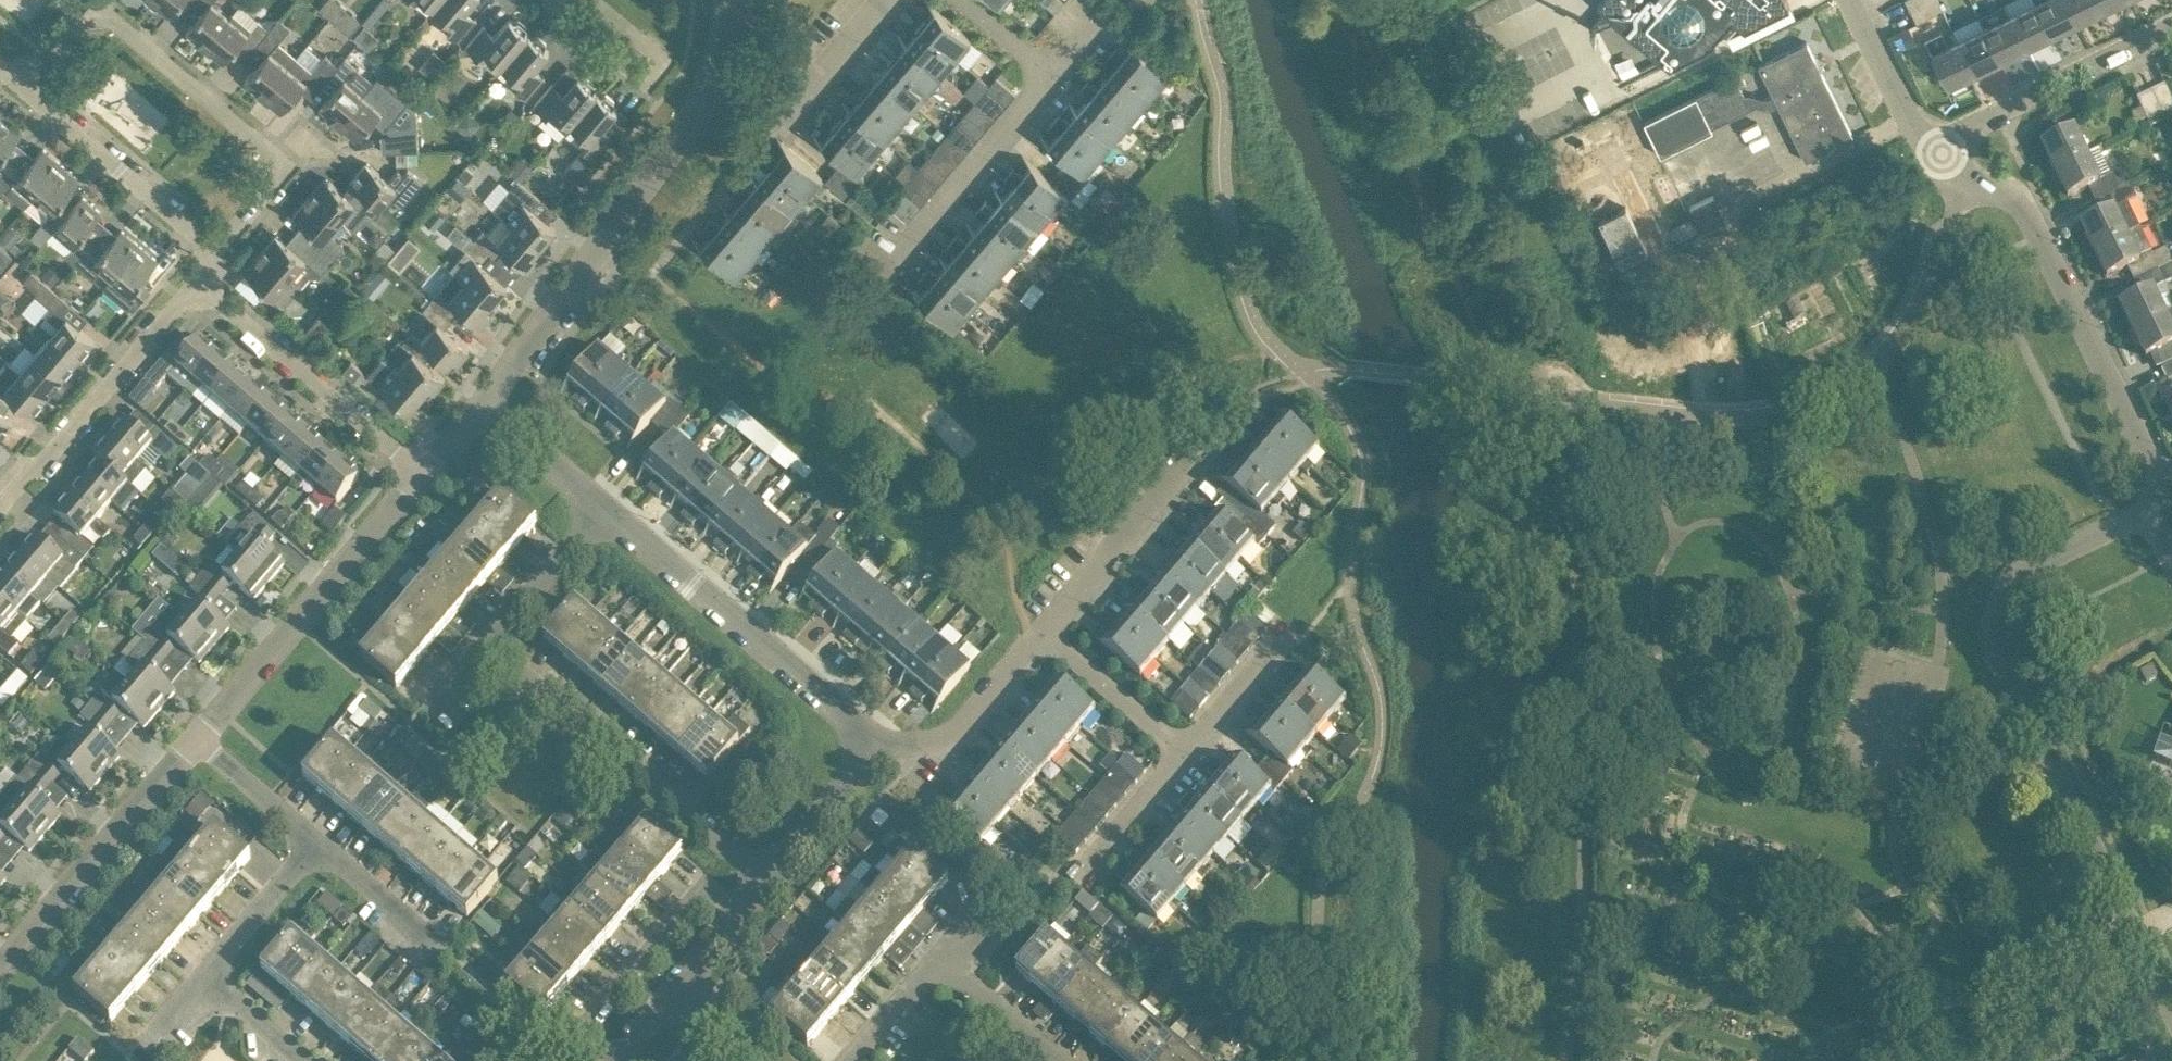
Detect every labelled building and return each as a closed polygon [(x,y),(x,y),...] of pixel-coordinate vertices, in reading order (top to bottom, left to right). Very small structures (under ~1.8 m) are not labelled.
[(169,14),(181,0),(153,0),(169,14)] [(213,1),(214,0),(197,0),(195,2),(204,10),(187,29),(206,45),(241,4),(230,16),(213,1)] [(320,6),(351,32),(361,20),(337,0),(325,0),(320,6)] [(464,36),(478,19),(466,9),(474,0),(441,0),(435,6),(454,23),(448,30),(460,40),(464,36)] [(972,39),(927,0),(926,0),(925,0),(936,10),(922,26),(957,56),(972,39)] [(1055,11),(1064,0),(1042,0),(1055,11)] [(1788,0),(1598,0),(1605,7),(1590,24),(1590,26),(1590,28),(1591,28),(1592,29),(1594,29),(1617,17),(1670,64),(1707,45),(1733,16),(1738,21),(1726,34),(1727,35),(1790,4),(1788,0)] [(1930,0),(1907,0),(1911,9),(1930,0)] [(1911,9),(1917,21),(1943,8),(1939,0),(1930,0),(1911,9)] [(2077,20),(2067,0),(2038,0),(2036,1),(2051,33),(2077,20)] [(2103,7),(2099,0),(2067,0),(2077,20),(2103,7)] [(2025,45),(2051,33),(2036,1),(2010,14),(2025,45)] [(252,50),(263,37),(270,29),(241,4),(206,45),(224,61),(241,41),(252,50)] [(374,9),(363,22),(369,27),(380,14),(374,9)] [(2000,58),(2025,45),(2010,14),(1984,26),(2000,58)] [(297,55),(280,41),(292,27),(280,17),(270,29),(263,37),(273,46),(245,79),(264,95),(297,55)] [(503,65),(530,34),(511,17),(496,34),(484,25),(466,46),(498,72),(504,65),(503,65)] [(943,73),(957,56),(922,26),(908,43),(943,73)] [(1974,70),(2000,58),(1984,26),(1959,39),(1974,70)] [(1959,39),(1948,44),(1941,31),(1926,39),(1948,83),(1974,70),(1959,39)] [(528,98),(532,94),(546,77),(535,68),(550,50),(530,34),(503,65),(504,65),(516,76),(510,83),(528,98)] [(1171,73),(1141,48),(1125,34),(1124,35),(1135,44),(1127,54),(1117,46),(1112,52),(1162,95),(1165,91),(1159,87),(1171,73)] [(1806,159),(1854,136),(1807,40),(1759,64),(1806,159)] [(929,89),(943,73),(908,43),(894,59),(929,89)] [(326,53),(322,58),(307,44),(297,55),(264,95),(282,110),(301,88),(312,97),(326,81),(326,80),(339,65),(338,64),(326,53)] [(1158,99),(1162,95),(1112,52),(1107,58),(1116,66),(1107,77),(1142,107),(1153,94),(1158,99)] [(339,122),(364,93),(348,80),(359,67),(345,56),(338,64),(339,65),(326,80),(326,81),(335,88),(320,106),(339,122)] [(915,106),(929,89),(894,59),(880,76),(915,106)] [(1712,128),(1709,121),(1748,101),(1741,86),(1746,83),(1741,73),(1735,76),(1696,96),(1644,121),(1661,154),(1712,128)] [(572,123),(599,92),(579,75),(564,93),(553,83),(534,104),(566,131),(572,124),(572,123)] [(901,122),(915,106),(880,76),(866,93),(901,122)] [(986,89),(1006,106),(1017,93),(997,76),(986,89)] [(1131,120),(1142,107),(1107,77),(1098,87),(1089,79),(1083,85),(1133,128),(1137,125),(1131,120)] [(1130,132),(1133,128),(1083,85),(1078,91),(1088,99),(1079,110),(1114,140),(1125,127),(1130,132)] [(2165,85),(2151,91),(2163,115),(2171,110),(2171,99),(2165,85)] [(357,137),(371,121),(385,104),(367,89),(364,93),(339,122),(357,137)] [(996,117),(1006,106),(986,89),(976,101),(996,117)] [(2148,122),(2163,115),(2151,91),(2136,98),(2148,122)] [(577,180),(615,136),(603,126),(618,109),(599,92),(572,123),(572,124),(591,139),(565,170),(577,180)] [(886,139),(901,122),(866,93),(852,109),(886,139)] [(986,129),(996,117),(976,101),(966,112),(986,129)] [(872,155),(886,139),(852,109),(838,126),(872,155)] [(1103,153),(1114,140),(1079,110),(1070,120),(1061,112),(1055,118),(1099,157),(1105,161),(1108,158),(1103,153)] [(977,139),(986,129),(966,112),(957,123),(977,139)] [(17,159),(7,151),(24,131),(6,115),(0,122),(0,179),(17,159)] [(1085,173),(1099,157),(1055,118),(1050,124),(1060,132),(1051,142),(1040,133),(1039,134),(1067,158),(1059,168),(1080,187),(1089,177),(1085,173)] [(967,151),(977,139),(957,123),(947,134),(967,151)] [(858,172),(872,155),(838,126),(824,142),(813,132),(812,133),(843,159),(835,169),(856,188),(865,177),(858,172)] [(419,129),(381,135),(382,150),(397,150),(406,150),(419,150),(419,129)] [(2087,155),(2084,149),(2075,129),(2042,146),(2055,171),(2087,155)] [(957,163),(967,151),(947,134),(937,146),(957,163)] [(823,176),(782,142),(777,137),(776,138),(787,148),(779,158),(769,150),(764,156),(814,198),(817,194),(811,190),(823,176)] [(1568,155),(1583,185),(1610,172),(1595,142),(1568,155)] [(948,173),(957,163),(937,146),(928,156),(948,173)] [(62,164),(43,148),(26,168),(17,159),(0,179),(0,184),(7,191),(17,179),(36,195),(62,164)] [(398,164),(409,163),(419,163),(419,150),(406,150),(397,150),(398,164)] [(2111,177),(2110,175),(2098,150),(2087,155),(2055,171),(2068,198),(2088,188),(2094,200),(2126,185),(2120,172),(2111,177)] [(1080,187),(1059,168),(1050,178),(1022,154),(1021,155),(1032,164),(1024,174),(1015,166),(1009,173),(1053,211),(1068,194),(1072,197),(1080,187)] [(522,156),(510,170),(522,180),(534,166),(522,156)] [(810,202),(814,198),(764,156),(759,162),(768,170),(759,181),(794,210),(805,197),(810,202)] [(938,184),(948,173),(928,156),(918,168),(938,184)] [(384,176),(367,162),(351,180),(368,195),(376,202),(380,205),(389,195),(394,199),(411,179),(398,168),(389,179),(384,176)] [(42,244),(48,237),(73,207),(63,199),(80,179),(62,164),(36,195),(25,206),(44,221),(31,235),(42,244)] [(466,165),(457,176),(466,183),(474,172),(466,165)] [(928,196),(938,184),(918,168),(908,180),(928,196)] [(847,198),(856,188),(835,169),(826,180),(847,198)] [(1059,215),(1053,211),(1009,173),(1004,178),(1014,186),(1004,197),(1039,227),(1050,214),(1056,219),(1059,215)] [(355,201),(343,191),(326,176),(310,195),(339,220),(355,201)] [(493,205),(510,187),(501,178),(484,196),(493,205)] [(540,197),(524,183),(518,178),(494,207),(504,216),(513,224),(513,223),(540,246),(541,246),(556,228),(532,207),(540,197)] [(470,190),(457,179),(448,189),(461,200),(470,190)] [(920,207),(928,196),(908,180),(900,190),(920,207)] [(783,223),(794,210),(759,181),(750,191),(741,183),(736,189),(785,232),(789,228),(783,223)] [(2102,215),(2081,225),(2094,250),(2139,228),(2127,203),(2137,198),(2130,183),(2126,185),(2094,200),(2102,215)] [(782,235),(785,232),(736,189),(731,195),(740,203),(731,214),(766,243),(777,231),(782,235)] [(908,220),(920,207),(900,190),(888,204),(908,220)] [(75,263),(94,240),(85,232),(102,212),(83,195),(73,207),(48,237),(67,252),(65,254),(75,263)] [(330,231),(339,220),(310,195),(295,213),(313,228),(304,239),(332,262),(344,247),(344,242),(330,231)] [(1028,240),(1039,227),(1004,197),(996,207),(986,199),(981,206),(1031,248),(1034,245),(1028,240)] [(1027,252),(1031,248),(981,206),(976,211),(985,220),(976,230),(1011,260),(1022,247),(1027,252)] [(1600,219),(1615,252),(1621,264),(1648,251),(1626,206),(1600,219)] [(436,208),(425,221),(434,229),(445,216),(436,208)] [(755,256),(766,243),(731,214),(722,224),(713,216),(707,222),(757,265),(760,261),(755,256)] [(545,250),(541,246),(540,246),(513,223),(513,224),(504,216),(488,233),(483,229),(475,238),(474,238),(492,254),(497,258),(505,248),(529,268),(545,250)] [(754,269),(757,265),(707,222),(702,228),(712,236),(703,246),(692,236),(691,237),(736,278),(748,264),(754,269)] [(0,237),(0,238),(10,246),(21,233),(10,224),(0,237)] [(475,238),(470,234),(458,224),(452,232),(463,242),(461,244),(476,257),(460,276),(465,280),(465,279),(492,302),(493,302),(508,284),(484,263),(492,254),(474,238),(475,238)] [(2171,261),(2171,259),(2166,248),(2152,255),(2139,228),(2094,250),(2107,278),(2128,268),(2133,280),(2171,261)] [(113,275),(140,244),(122,229),(105,249),(94,240),(75,263),(94,279),(104,267),(113,275)] [(1000,273),(1011,260),(976,230),(968,240),(958,232),(952,239),(1002,281),(1006,278),(1000,273)] [(1041,241),(1058,260),(1067,252),(1049,233),(1041,241)] [(295,249),(294,248),(277,234),(261,252),(291,277),(300,266),(311,276),(321,275),(332,262),(304,239),(295,249)] [(384,239),(376,249),(386,258),(395,248),(384,239)] [(999,285),(1002,281),(952,239),(948,245),(957,253),(948,263),(983,293),(994,280),(999,285)] [(13,255),(0,244),(0,271),(13,255)] [(132,311),(151,289),(141,280),(158,260),(140,244),(113,275),(114,276),(104,287),(132,311)] [(275,295),(291,277),(261,252),(246,270),(275,295)] [(2120,305),(2133,331),(2171,312),(2171,303),(2164,286),(2171,282),(2171,261),(2133,280),(2141,295),(2120,305)] [(972,306),(983,293),(948,263),(939,273),(930,265),(924,272),(974,315),(977,311),(972,306)] [(52,286),(63,273),(52,264),(41,276),(52,286)] [(52,286),(41,276),(32,269),(24,279),(37,290),(36,292),(49,304),(59,312),(69,300),(52,286)] [(971,318),(974,315),(924,272),(919,278),(929,286),(920,296),(909,286),(908,287),(925,301),(954,327),(965,313),(971,318)] [(371,278),(363,288),(375,298),(383,288),(371,278)] [(497,306),(493,302),(492,302),(465,279),(465,280),(450,298),(439,288),(431,298),(454,318),(462,308),(481,325),(497,306)] [(454,318),(431,298),(426,294),(420,301),(425,306),(422,309),(438,322),(422,340),(434,351),(453,367),(470,348),(446,328),(454,318)] [(66,318),(59,312),(49,304),(35,320),(51,334),(79,357),(94,339),(78,325),(67,316),(66,318)] [(314,344),(336,316),(325,307),(302,335),(314,344)] [(2133,331),(2146,358),(2158,352),(2164,366),(2171,362),(2171,312),(2133,331)] [(422,340),(412,331),(403,341),(414,350),(399,368),(398,368),(425,391),(424,392),(429,396),(445,377),(426,360),(434,351),(422,340)] [(63,375),(79,357),(51,334),(36,352),(63,375)] [(186,391),(217,354),(199,338),(184,355),(174,347),(130,399),(141,408),(168,376),(186,391)] [(579,406),(621,356),(618,353),(613,359),(599,347),(560,393),(561,394),(570,383),(581,391),(572,401),(579,406)] [(48,393),(63,375),(36,352),(21,370),(48,393)] [(212,397),(240,364),(236,360),(231,361),(228,363),(217,354),(186,391),(194,398),(202,388),(212,397)] [(399,368),(394,364),(385,356),(369,374),(363,369),(354,380),(377,399),(385,389),(409,410),(424,392),(425,391),(398,368),(399,368)] [(620,366),(625,359),(621,356),(579,406),(585,411),(593,402),(603,411),(632,376),(620,366)] [(21,370),(8,358),(0,367),(0,384),(32,411),(48,393),(21,370)] [(354,380),(363,369),(352,360),(343,371),(354,380)] [(2171,380),(2171,362),(2164,366),(2161,367),(2169,381),(2171,380)] [(230,412),(253,385),(242,375),(244,372),(244,367),(240,364),(212,397),(230,412)] [(612,434),(649,391),(654,385),(650,382),(645,387),(632,376),(603,411),(614,420),(606,429),(612,434)] [(248,427),(276,394),(271,390),(266,391),(264,394),(253,385),(230,412),(221,422),(239,437),(248,427)] [(12,402),(0,391),(0,436),(13,420),(4,412),(12,402)] [(661,431),(679,410),(669,401),(666,405),(649,391),(612,434),(618,439),(626,430),(636,439),(626,450),(627,450),(651,422),(661,431)] [(266,442),(289,415),(278,406),(280,403),(280,398),(276,394),(248,427),(266,442)] [(1319,448),(1290,423),(1274,409),(1273,410),(1284,420),(1275,430),(1266,422),(1261,428),(1311,470),(1314,467),(1308,462),(1319,448)] [(654,494),(691,450),(675,436),(690,418),(679,410),(661,431),(671,439),(636,481),(637,481),(646,470),(656,479),(648,488),(654,494)] [(283,457),(311,425),(307,421),(302,422),(300,424),(289,415),(266,442),(283,457)] [(182,451),(155,428),(147,438),(126,421),(110,439),(147,470),(150,473),(162,457),(170,465),(182,451)] [(176,439),(183,431),(173,422),(166,430),(176,439)] [(301,473),(324,445),(314,436),(316,433),(316,428),(311,425),(283,457),(301,473)] [(1307,474),(1311,470),(1261,428),(1256,434),(1265,442),(1256,452),(1291,482),(1302,469),(1307,474)] [(183,431),(176,439),(186,448),(193,440),(183,431)] [(132,488),(147,470),(110,439),(95,457),(100,462),(101,462),(122,480),(123,480),(132,488)] [(679,498),(708,464),(695,453),(700,447),(696,444),(691,450),(654,494),(660,499),(668,489),(679,498)] [(319,488),(347,455),(343,451),(338,452),(335,455),(324,445),(301,473),(293,483),(301,490),(310,480),(319,488)] [(1280,495),(1291,482),(1256,452),(1247,463),(1238,455),(1232,461),(1282,504),(1286,500),(1280,495)] [(319,488),(321,490),(338,504),(361,476),(349,467),(352,464),(352,459),(347,455),(319,488)] [(208,474),(217,463),(209,456),(200,467),(208,474)] [(208,474),(200,467),(190,458),(180,470),(202,488),(212,477),(208,474)] [(797,460),(790,469),(805,482),(812,473),(797,460)] [(1282,504),(1232,461),(1227,467),(1237,475),(1228,485),(1217,476),(1216,477),(1255,509),(1246,519),(1268,538),(1277,528),(1263,516),(1274,503),(1279,507),(1282,504)] [(140,495),(132,488),(123,480),(122,480),(101,462),(100,462),(86,480),(113,503),(125,513),(140,495)] [(216,481),(225,470),(217,463),(208,474),(212,477),(216,481)] [(687,522),(729,472),(726,469),(721,475),(708,464),(679,498),(689,507),(681,517),(687,522)] [(712,527),(741,492),(728,481),(733,476),(729,472),(687,522),(693,527),(701,518),(712,527)] [(98,521),(113,503),(86,480),(70,497),(98,521)] [(247,500),(254,492),(244,483),(237,491),(247,500)] [(258,509),(265,501),(254,492),(247,500),(258,509)] [(720,550),(763,501),(759,498),(754,503),(741,492),(712,527),(722,535),(714,545),(720,550)] [(488,508),(525,539),(538,524),(502,493),(488,508)] [(111,532),(98,521),(70,497),(55,516),(71,530),(62,540),(90,564),(98,554),(93,550),(94,549),(82,539),(90,529),(104,541),(111,532)] [(184,509),(187,505),(179,498),(170,508),(178,515),(184,509)] [(193,518),(202,508),(192,499),(187,505),(184,509),(193,518)] [(745,555),(774,521),(761,510),(766,504),(763,501),(720,550),(726,555),(734,546),(745,555)] [(1268,538),(1246,519),(1238,529),(1210,505),(1209,506),(1220,515),(1206,532),(1241,561),(1255,544),(1259,548),(1268,538)] [(283,531),(290,522),(297,514),(288,506),(281,514),(279,513),(272,522),(283,531)] [(512,554),(525,539),(488,508),(475,523),(512,554)] [(332,535),(339,526),(346,518),(336,509),(322,526),(332,535)] [(274,537),(251,517),(242,527),(244,529),(228,546),(238,555),(270,582),(285,564),(265,547),(274,537)] [(152,537),(161,526),(153,519),(144,530),(152,537)] [(753,578),(791,535),(796,529),(792,526),(787,531),(774,521),(745,555),(755,564),(747,573),(753,578)] [(499,569),(512,554),(475,523),(463,538),(499,569)] [(426,526),(423,531),(433,539),(437,535),(426,526)] [(499,569),(463,538),(449,527),(436,542),(440,545),(486,584),(499,569)] [(166,529),(156,540),(168,551),(178,541),(166,529)] [(143,547),(152,537),(144,530),(135,540),(143,547)] [(1227,578),(1241,561),(1206,532),(1192,548),(1227,578)] [(813,563),(831,542),(821,534),(807,549),(791,535),(753,578),(759,584),(767,574),(777,583),(768,594),(769,594),(803,555),(813,563)] [(62,540),(53,551),(37,536),(27,548),(24,546),(19,545),(15,550),(48,578),(63,561),(75,571),(76,570),(81,574),(90,564),(62,540)] [(817,613),(855,569),(838,555),(841,551),(831,542),(813,563),(823,572),(799,600),(800,601),(809,590),(819,598),(811,608),(817,613)] [(474,599),(486,584),(440,545),(428,559),(437,568),(474,599)] [(171,556),(161,547),(152,557),(163,566),(171,556)] [(1212,594),(1227,578),(1192,548),(1178,565),(1212,594)] [(33,596),(48,578),(15,550),(11,554),(12,559),(15,562),(6,573),(33,596)] [(254,600),(270,582),(238,555),(223,574),(254,600)] [(842,618),(871,583),(858,572),(863,567),(860,564),(855,569),(817,613),(823,618),(831,609),(842,618)] [(1198,611),(1212,594),(1178,565),(1163,581),(1198,611)] [(222,597),(231,587),(208,568),(200,578),(222,597)] [(461,614),(474,599),(437,568),(425,582),(461,614)] [(33,596),(6,573),(0,580),(0,598),(18,614),(33,596)] [(214,607),(222,597),(200,578),(191,588),(214,607)] [(1248,596),(1256,602),(1270,586),(1263,580),(1248,596)] [(1184,627),(1198,611),(1163,581),(1149,598),(1184,627)] [(448,628),(461,614),(425,582),(412,597),(448,628)] [(850,641),(892,592),(889,589),(884,594),(871,583),(842,618),(852,627),(844,636),(850,641)] [(448,628),(412,597),(398,586),(385,601),(399,612),(435,643),(448,628)] [(875,646),(904,611),(891,601),(896,595),(892,592),(850,641),(856,646),(864,637),(875,646)] [(18,614),(0,598),(0,649),(9,657),(19,645),(13,640),(28,622),(18,614)] [(1170,644),(1184,627),(1149,598),(1135,614),(1170,644)] [(231,628),(214,614),(199,601),(183,619),(215,646),(231,628)] [(559,652),(590,616),(574,603),(543,639),(559,652)] [(215,646),(183,619),(172,610),(145,642),(167,661),(179,647),(199,665),(215,646)] [(883,669),(925,620),(922,617),(917,622),(904,611),(875,646),(885,655),(877,664),(883,669)] [(72,629),(81,619),(73,612),(64,622),(72,629)] [(423,658),(435,643),(399,612),(386,627),(423,658)] [(1239,623),(1259,640),(1268,629),(1249,612),(1239,623)] [(1156,660),(1170,644),(1135,614),(1121,631),(1156,660)] [(574,665),(605,629),(590,616),(559,652),(574,665)] [(908,674),(937,640),(924,629),(929,623),(925,620),(883,669),(889,675),(897,665),(908,674)] [(63,640),(72,629),(64,622),(55,633),(63,640)] [(1249,652),(1259,640),(1239,623),(1229,635),(1249,652)] [(410,673),(423,658),(386,627),(374,642),(410,673)] [(589,678),(620,642),(605,629),(574,665),(589,678)] [(1141,677),(1156,660),(1121,631),(1107,647),(1096,637),(1095,638),(1141,677)] [(1239,663),(1249,652),(1229,635),(1219,647),(1239,663)] [(959,648),(955,645),(950,651),(937,640),(908,674),(918,683),(910,692),(916,698),(959,648)] [(167,661),(145,642),(125,665),(136,675),(129,683),(160,710),(176,692),(156,675),(167,661)] [(397,689),(410,673),(374,642),(360,658),(397,689)] [(603,691),(635,654),(620,642),(589,678),(603,691)] [(1230,674),(1239,663),(1219,647),(1210,657),(1230,674)] [(932,714),(971,668),(958,657),(963,651),(959,648),(916,698),(922,703),(930,694),(940,702),(931,713),(932,714)] [(618,703),(649,667),(635,654),(603,691),(618,703)] [(1220,686),(1230,674),(1210,657),(1200,669),(1220,686)] [(1347,701),(1317,677),(1300,663),(1300,664),(1311,673),(1302,683),(1292,675),(1287,681),(1338,723),(1341,719),(1335,715),(1347,701)] [(633,716),(664,680),(649,667),(618,703),(633,716)] [(1210,698),(1220,686),(1200,669),(1190,681),(1210,698)] [(1081,728),(1095,711),(1049,672),(1049,673),(1060,682),(1046,699),(1081,728)] [(19,691),(28,681),(20,673),(11,683),(9,681),(0,691),(0,706),(3,709),(19,691)] [(160,710),(129,683),(117,673),(101,692),(145,729),(160,710)] [(648,729),(679,693),(664,680),(633,716),(648,729)] [(1201,708),(1210,698),(1190,681),(1181,692),(1201,708)] [(1334,727),(1338,723),(1287,681),(1282,687),(1292,695),(1283,706),(1318,735),(1329,722),(1334,727)] [(694,705),(693,704),(701,695),(687,683),(679,693),(648,729),(663,742),(694,705)] [(88,687),(80,694),(90,703),(97,695),(88,687)] [(1191,720),(1201,708),(1181,692),(1171,703),(1191,720)] [(113,725),(121,715),(99,696),(90,706),(113,725)] [(77,699),(71,705),(80,712),(85,706),(77,699)] [(1067,745),(1081,728),(1046,699),(1032,715),(1067,745)] [(379,720),(384,715),(368,701),(363,707),(359,711),(375,725),(379,720)] [(678,754),(709,718),(694,705),(663,742),(678,754)] [(104,735),(113,725),(90,706),(81,716),(104,735)] [(1307,748),(1318,735),(1283,706),(1274,716),(1264,708),(1259,714),(1309,756),(1312,753),(1307,748)] [(1306,760),(1309,756),(1259,714),(1254,721),(1263,729),(1254,739),(1243,729),(1242,730),(1271,754),(1263,763),(1263,764),(1284,782),(1293,772),(1289,768),(1300,755),(1306,760)] [(1052,761),(1067,745),(1032,715),(1018,732),(1052,761)] [(724,731),(693,767),(708,780),(751,731),(734,717),(723,730),(724,731)] [(724,731),(723,730),(709,718),(678,754),(693,767),(724,731)] [(483,770),(510,745),(486,720),(460,746),(483,770)] [(121,756),(105,742),(90,729),(74,748),(105,774),(121,756)] [(1038,778),(1052,761),(1018,732),(1003,748),(1038,778)] [(1352,736),(1337,752),(1347,762),(1362,746),(1352,736)] [(105,774),(74,748),(63,738),(44,760),(39,756),(30,766),(53,785),(62,775),(60,774),(63,770),(90,793),(105,774)] [(406,748),(404,750),(419,763),(419,762),(428,752),(426,751),(423,748),(413,739),(406,748)] [(1284,782),(1263,764),(1263,763),(1235,739),(1234,740),(1245,749),(1228,770),(1218,762),(1213,768),(1263,811),(1266,807),(1260,802),(1272,789),(1275,792),(1284,782)] [(318,790),(349,753),(334,740),(302,776),(318,790)] [(1024,795),(1038,778),(1003,748),(989,765),(1024,795)] [(434,758),(434,757),(428,752),(419,762),(426,768),(434,758)] [(333,803),(364,766),(349,753),(318,790),(333,803)] [(1136,784),(1146,772),(1127,755),(1116,767),(1136,784)] [(348,815),(390,766),(387,769),(372,757),(364,766),(333,803),(348,815)] [(1010,811),(1024,795),(989,765),(975,781),(1010,811)] [(53,785),(30,766),(19,779),(7,769),(0,778),(0,795),(1,796),(46,834),(61,816),(41,799),(53,785)] [(363,828),(394,792),(404,779),(390,766),(348,815),(363,828)] [(1126,795),(1136,784),(1116,767),(1107,778),(1126,795)] [(1260,814),(1263,811),(1213,768),(1208,774),(1217,782),(1208,793),(1243,822),(1254,809),(1260,814)] [(1116,807),(1126,795),(1107,778),(1096,790),(1116,807)] [(996,828),(1010,811),(975,781),(961,798),(996,828)] [(1107,818),(1116,807),(1096,790),(1087,801),(1107,818)] [(378,841),(409,804),(394,792),(363,828),(378,841)] [(203,793),(186,812),(198,823),(215,803),(203,793)] [(1232,835),(1243,822),(1208,793),(1199,803),(1190,795),(1185,801),(1234,844),(1238,840),(1232,835)] [(580,795),(570,806),(569,807),(581,817),(592,805),(580,795)] [(46,834),(1,796),(0,798),(0,847),(10,835),(30,853),(46,834)] [(982,845),(996,828),(961,798),(947,814),(936,804),(936,805),(982,845)] [(1097,830),(1107,818),(1087,801),(1077,813),(1097,830)] [(1231,847),(1234,844),(1185,801),(1179,807),(1189,815),(1180,826),(1215,855),(1226,843),(1231,847)] [(393,853),(424,817),(409,804),(378,841),(393,853)] [(576,817),(564,807),(554,818),(566,828),(576,817)] [(1087,842),(1097,830),(1077,813),(1067,825),(1087,842)] [(500,831),(509,821),(502,816),(494,825),(500,831)] [(407,866),(438,830),(424,817),(393,853),(407,866)] [(635,836),(671,867),(684,852),(648,820),(635,836)] [(1077,853),(1087,842),(1067,825),(1057,836),(1077,853)] [(1204,868),(1215,855),(1180,826),(1171,836),(1162,828),(1156,834),(1206,877),(1209,873),(1204,868)] [(202,842),(238,873),(252,858),(215,827),(202,842)] [(422,879),(453,843),(438,830),(407,866),(422,879)] [(866,839),(858,831),(852,838),(860,845),(866,839)] [(1203,880),(1206,877),(1156,834),(1151,840),(1161,848),(1152,859),(1186,889),(1197,876),(1203,880)] [(658,882),(671,867),(635,836),(622,851),(658,882)] [(1039,857),(1049,844),(1042,838),(1031,851),(1039,857)] [(949,882),(913,851),(899,839),(886,855),(899,866),(936,897),(949,882)] [(226,888),(238,873),(202,842),(189,857),(226,888)] [(160,857),(163,853),(159,850),(161,847),(157,843),(151,849),(160,857)] [(437,892),(468,855),(453,843),(422,879),(437,892)] [(540,857),(528,847),(517,861),(529,870),(540,857)] [(645,897),(658,882),(622,851),(609,865),(609,866),(645,897)] [(609,866),(609,865),(596,854),(583,869),(596,881),(596,880),(632,912),(645,897),(609,866)] [(452,904),(483,868),(468,855),(437,892),(452,904)] [(213,903),(226,888),(189,857),(177,872),(213,903)] [(1021,878),(1032,865),(1025,859),(1013,872),(1021,878)] [(1175,901),(1186,889),(1152,859),(1143,869),(1133,861),(1128,868),(1178,910),(1181,906),(1175,901)] [(146,872),(137,865),(125,879),(134,887),(146,872)] [(923,912),(936,897),(899,866),(887,881),(923,912)] [(521,867),(508,882),(521,893),(534,878),(521,867)] [(452,904),(468,918),(499,881),(483,868),(452,904)] [(1175,914),(1178,910),(1128,868),(1123,873),(1132,881),(1124,892),(1113,882),(1112,883),(1158,922),(1169,909),(1175,914)] [(923,912),(887,881),(873,870),(861,885),(910,927),(923,912)] [(200,918),(213,903),(177,872),(164,887),(200,918)] [(910,927),(861,885),(850,876),(837,891),(848,900),(898,942),(910,927)] [(134,887),(125,879),(124,879),(112,893),(122,902),(134,887)] [(620,926),(632,912),(596,880),(596,881),(583,895),(620,926)] [(188,933),(200,918),(164,887),(151,902),(188,933)] [(607,941),(620,926),(583,895),(571,910),(607,941)] [(1088,896),(1079,906),(1091,916),(1099,906),(1088,896)] [(505,906),(498,900),(490,909),(497,916),(505,906)] [(885,957),(898,942),(848,900),(835,914),(848,926),(849,926),(885,957)] [(175,948),(188,933),(151,902),(139,917),(175,948)] [(1099,908),(1089,920),(1103,932),(1113,920),(1099,908)] [(594,956),(607,941),(571,910),(558,925),(594,956)] [(496,924),(482,912),(474,922),(488,934),(496,924)] [(162,963),(175,948),(139,917),(126,932),(162,963)] [(300,923),(261,969),(276,983),(308,947),(316,937),(300,923)] [(823,930),(821,931),(812,923),(801,935),(811,944),(810,945),(811,945),(823,956),(859,987),(872,972),(836,941),(823,930)] [(581,971),(594,956),(558,925),(545,940),(581,971)] [(872,972),(885,957),(849,926),(848,926),(836,941),(872,972)] [(775,929),(770,936),(779,943),(784,937),(775,929)] [(149,978),(162,963),(126,932),(113,947),(149,978)] [(1031,984),(1062,948),(1047,935),(1016,971),(1031,984)] [(770,936),(760,948),(769,956),(779,943),(770,936)] [(568,986),(581,971),(545,940),(532,955),(568,986)] [(847,1001),(859,987),(823,956),(811,945),(798,960),(810,970),(847,1001)] [(137,993),(149,978),(113,947),(100,962),(137,993)] [(291,996),(322,959),(308,947),(276,983),(291,996)] [(1046,997),(1077,961),(1062,948),(1031,984),(1046,997)] [(1061,1010),(1092,973),(1104,960),(1089,948),(1077,961),(1046,997),(1061,1010)] [(47,969),(48,969),(57,977),(71,962),(62,953),(47,969)] [(556,1001),(568,986),(532,955),(519,969),(556,1001)] [(306,1008),(337,972),(322,959),(291,996),(306,1008)] [(400,961),(392,970),(398,976),(407,967),(407,966),(400,960),(400,961)] [(124,1008),(137,993),(100,962),(88,976),(124,1008)] [(542,1016),(556,1001),(519,969),(506,985),(542,1016)] [(834,1016),(847,1001),(810,970),(798,985),(834,1016)] [(321,1021),(352,985),(337,972),(306,1008),(321,1021)] [(1076,1022),(1107,986),(1092,973),(1061,1010),(1076,1022)] [(111,1023),(124,1008),(88,976),(74,992),(111,1023)] [(1197,1001),(1203,994),(1189,982),(1184,989),(1197,1001)] [(351,1047),(393,997),(378,984),(367,997),(336,1034),(351,1047)] [(336,1034),(367,997),(352,985),(321,1021),(336,1034)] [(821,1031),(834,1016),(798,985),(785,1000),(821,1031)] [(1091,1035),(1122,999),(1107,986),(1076,1022),(1091,1035)] [(1203,994),(1197,1001),(1213,1014),(1219,1007),(1203,994)] [(366,1059),(397,1023),(408,1010),(393,997),(351,1047),(366,1059)] [(446,997),(426,1020),(433,1027),(453,1003),(446,997)] [(1105,1048),(1137,1012),(1122,999),(1091,1035),(1105,1048)] [(808,1047),(821,1031),(785,1000),(772,1016),(808,1047)] [(454,1004),(449,1009),(455,1014),(460,1009),(454,1004)] [(1120,1060),(1151,1025),(1137,1012),(1105,1048),(1120,1060)] [(467,1016),(460,1024),(467,1030),(474,1022),(467,1016)] [(1166,1037),(1173,1030),(1158,1017),(1151,1025),(1120,1060),(1146,1060),(1166,1037)] [(412,1036),(397,1023),(366,1059),(368,1060),(390,1060),(412,1036)] [(477,1051),(490,1036),(475,1023),(463,1036),(467,1039),(465,1041),(477,1051)] [(458,1027),(451,1034),(457,1041),(464,1033),(458,1027)] [(427,1048),(412,1036),(390,1060),(416,1060),(427,1048)] [(1208,1049),(1193,1036),(1181,1050),(1172,1060),(1198,1060),(1208,1049)] [(1181,1050),(1166,1037),(1146,1060),(1172,1060),(1181,1050)] [(85,1060),(87,1060),(94,1051),(79,1039),(70,1049),(85,1060)] [(427,1048),(416,1060),(441,1060),(427,1048)] [(1208,1049),(1198,1060),(1222,1060),(1208,1049)]
